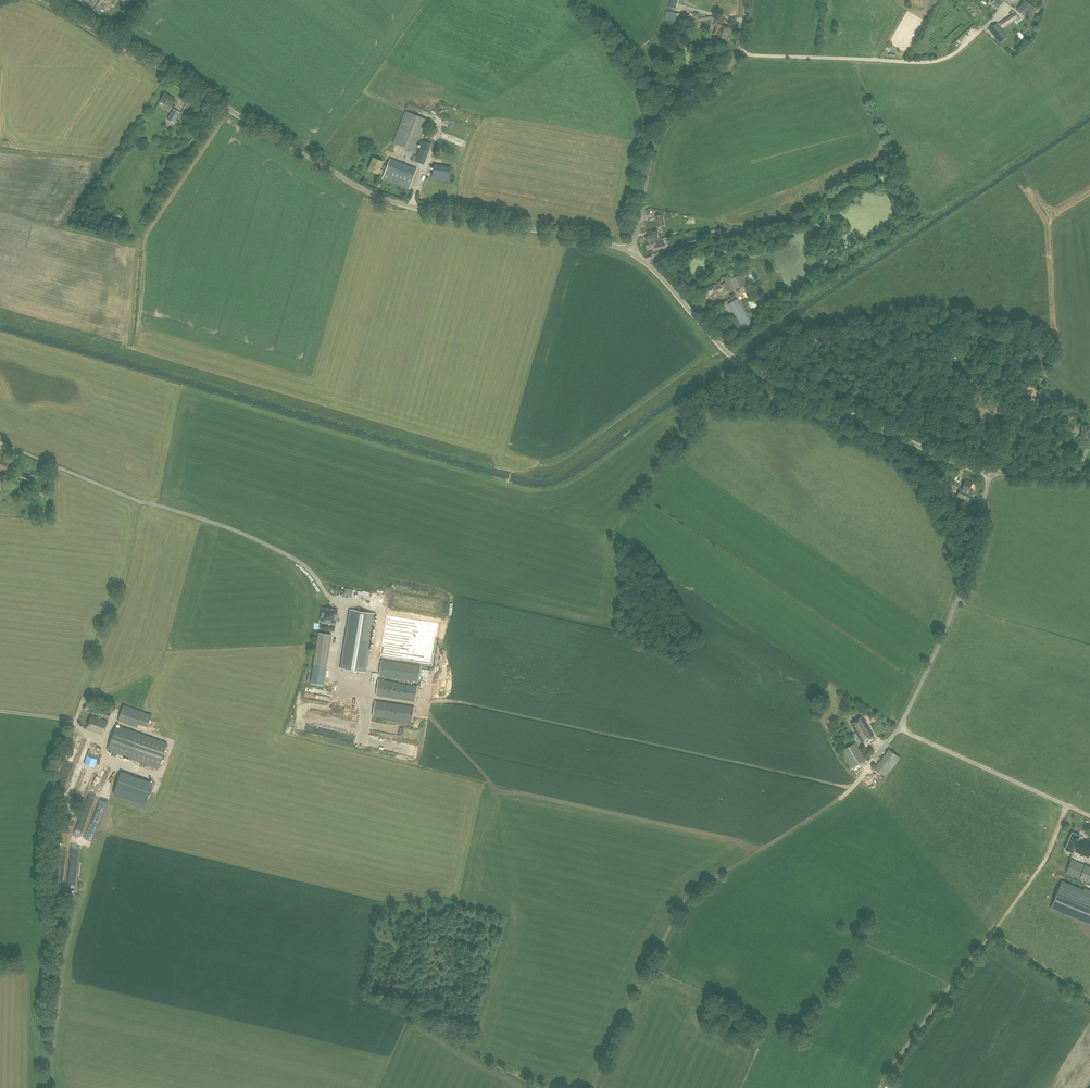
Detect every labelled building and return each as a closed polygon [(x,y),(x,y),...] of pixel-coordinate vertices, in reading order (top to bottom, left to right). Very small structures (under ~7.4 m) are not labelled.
[(678,0),(670,0),(668,10),(675,12),(678,0)] [(1004,0),(994,0),(992,3),(998,8),(1003,3),(1003,2),(1004,0)] [(1029,19),(1037,9),(1026,0),(1025,0),(1018,10),(1029,19)] [(690,14),(666,11),(665,19),(676,21),(677,15),(689,17),(690,14)] [(1002,27),(1018,17),(1015,12),(999,23),(1002,27)] [(731,28),(717,23),(715,29),(717,30),(715,35),(727,39),(731,28)] [(1008,36),(997,23),(989,29),(1000,42),(1008,36)] [(662,94),(657,92),(653,101),(658,104),(662,94)] [(165,93),(160,101),(171,107),(176,99),(165,93)] [(180,113),(174,109),(167,119),(174,123),(180,113)] [(406,111),(394,142),(415,151),(428,119),(406,111)] [(423,141),(418,152),(417,152),(416,153),(415,153),(412,158),(415,160),(415,161),(423,164),(431,144),(423,141)] [(409,189),(417,168),(391,158),(388,166),(382,164),(383,161),(373,157),(369,169),(379,173),(380,169),(386,171),(383,178),(409,189)] [(451,168),(434,165),(432,178),(449,181),(451,168)] [(655,216),(658,227),(665,225),(662,214),(655,216)] [(659,233),(658,229),(654,230),(652,231),(652,233),(654,234),(653,235),(645,237),(646,241),(648,250),(656,248),(656,250),(666,247),(663,238),(660,239),(659,234),(659,233)] [(694,243),(697,242),(695,238),(693,239),(693,238),(684,241),(685,246),(694,243)] [(740,275),(730,279),(735,289),(744,285),(740,275)] [(707,295),(711,293),(713,296),(721,293),(720,291),(722,290),(723,293),(732,290),(728,281),(718,285),(717,284),(705,289),(707,295)] [(740,303),(734,306),(737,310),(734,312),(744,328),(752,323),(740,303)] [(1056,398),(1047,394),(1048,391),(1042,388),(1041,392),(1037,401),(1036,404),(1046,408),(1047,405),(1053,407),(1056,398)] [(1089,429),(1089,426),(1083,426),(1082,442),(1089,442),(1089,441),(1089,429)] [(0,461),(0,469),(6,472),(11,461),(1,457),(0,461)] [(17,470),(13,478),(28,484),(31,476),(17,470)] [(973,482),(966,479),(962,490),(960,489),(957,496),(969,501),(973,493),(969,491),(973,482)] [(957,491),(960,483),(954,481),(951,488),(957,491)] [(332,622),(335,623),(337,610),(332,609),(332,608),(328,607),(328,608),(322,607),(320,620),(322,621),(320,629),(334,631),(335,625),(331,624),(332,622)] [(375,612),(350,609),(341,668),(367,671),(375,612)] [(318,636),(310,683),(323,685),(331,634),(321,633),(319,632),(318,632),(318,636)] [(420,663),(381,658),(379,673),(418,678),(420,663)] [(417,684),(378,678),(376,694),(415,699),(417,684)] [(337,696),(344,694),(342,688),(336,690),(337,696)] [(414,705),(375,699),(373,715),(412,720),(414,705)] [(148,726),(152,715),(124,705),(118,720),(137,727),(139,723),(148,726)] [(107,721),(101,719),(102,716),(109,719),(111,712),(101,708),(98,718),(91,716),(87,728),(103,733),(107,721)] [(862,742),(874,735),(863,716),(851,723),(862,742)] [(116,727),(108,748),(136,758),(160,767),(167,745),(144,736),(116,727)] [(867,759),(857,742),(841,751),(851,768),(867,759)] [(85,763),(95,767),(101,748),(91,745),(85,763)] [(875,768),(886,777),(900,758),(889,749),(875,768)] [(134,762),(122,757),(119,768),(131,772),(134,762)] [(1074,851),(1089,857),(1089,855),(1089,842),(1083,839),(1084,837),(1073,832),(1065,849),(1073,853),(1074,851)] [(1084,865),(1072,859),(1066,873),(1078,879),(1084,865)] [(1089,883),(1089,866),(1086,865),(1080,879),(1089,883)] [(1089,925),(1089,890),(1085,888),(1084,890),(1062,881),(1051,908),(1089,925)]
